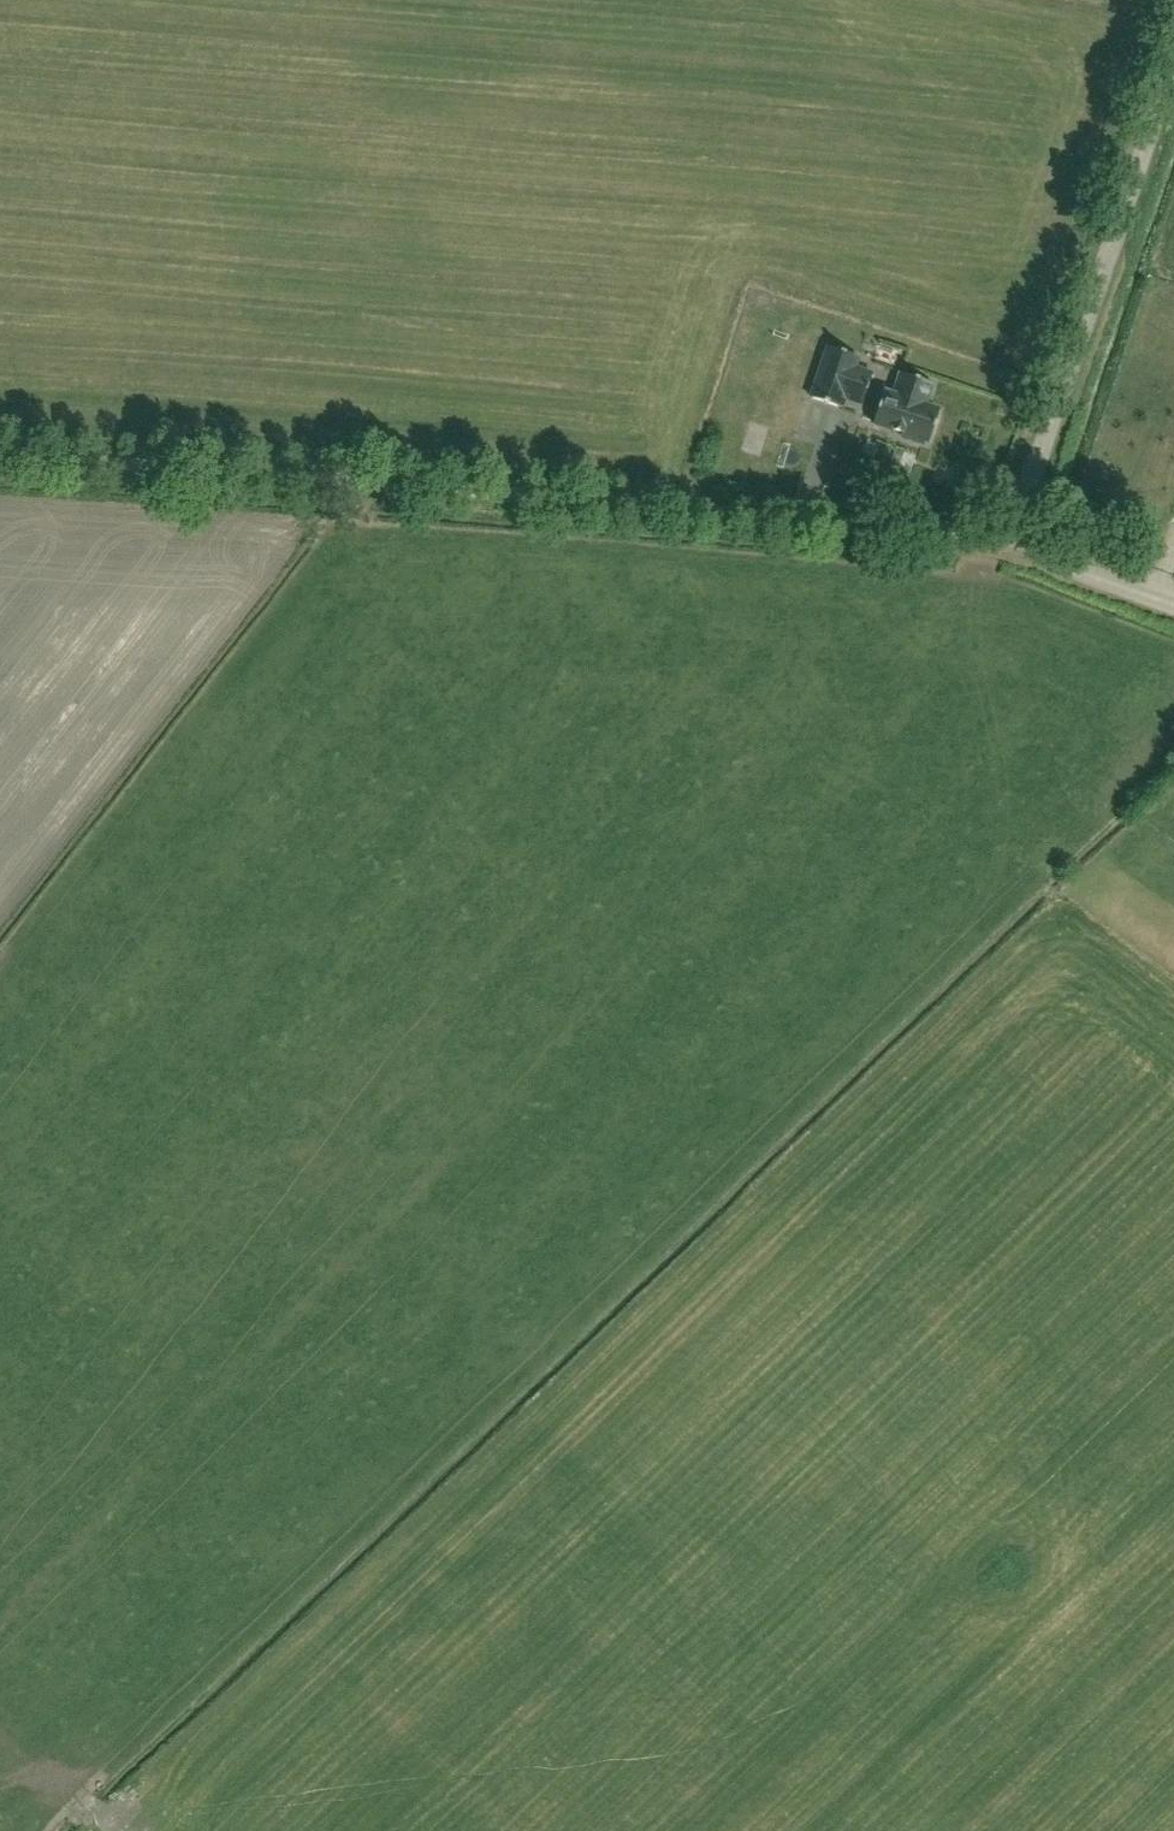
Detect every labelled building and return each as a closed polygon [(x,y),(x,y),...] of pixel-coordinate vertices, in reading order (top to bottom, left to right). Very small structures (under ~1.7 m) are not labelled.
[(873,375),(855,369),(858,358),(828,348),(811,398),(842,408),(845,399),(863,405),(873,375)] [(929,443),(940,411),(926,406),(933,385),(901,374),(894,395),(884,392),(873,425),(909,436),(907,440),(923,446),(925,442),(929,443)]
